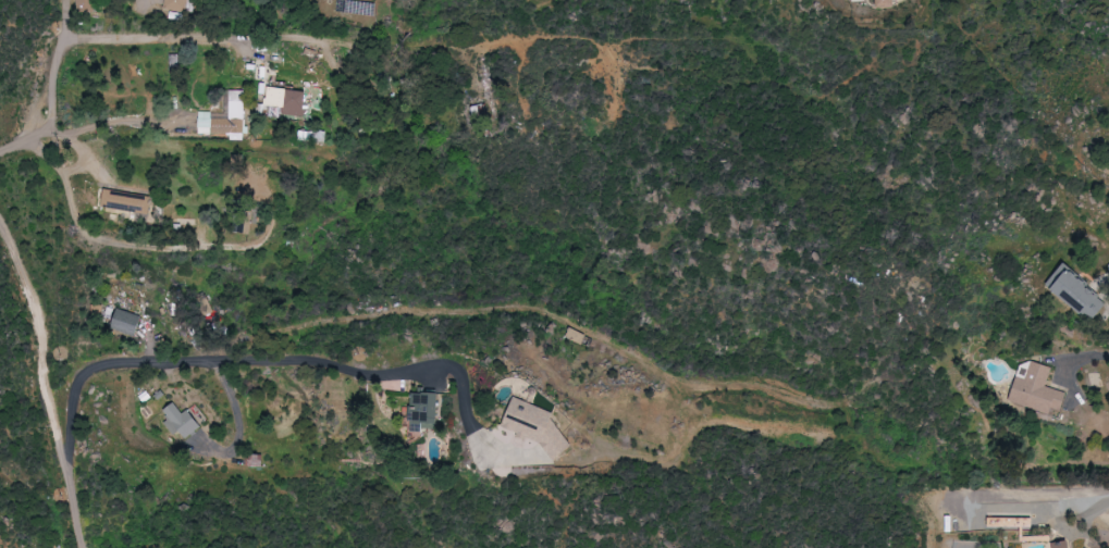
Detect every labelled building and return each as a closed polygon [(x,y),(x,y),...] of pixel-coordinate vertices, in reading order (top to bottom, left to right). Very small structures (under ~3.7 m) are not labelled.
[(97,0),(76,0),(76,11),(97,11),(97,0)] [(164,9),(186,13),(189,0),(166,0),(164,9)] [(170,55),(171,70),(180,70),(180,55),(170,55)] [(265,106),(285,108),(285,114),(307,117),(308,110),(306,109),(307,92),(267,88),(265,106)] [(244,134),(244,90),(230,90),(229,118),(212,117),(212,112),(199,112),(199,134),(244,134)] [(102,208),(150,215),(152,197),(104,189),(102,208)] [(1093,322),(1108,303),(1108,302),(1064,264),(1048,284),(1093,322)] [(111,330),(139,336),(143,315),(116,309),(111,330)] [(587,335),(570,327),(565,338),(582,346),(587,335)] [(1010,403),(1060,416),(1067,392),(1047,387),(1052,367),(1031,362),(1030,367),(1020,365),(1010,403)] [(440,394),(411,394),(410,433),(425,433),(426,424),(440,425),(440,394)] [(554,447),(551,456),(565,461),(573,434),(552,427),(557,412),(515,399),(505,431),(554,447)] [(174,435),(181,430),(187,439),(203,427),(191,409),(184,414),(176,403),(165,412),(170,419),(165,423),(174,435)]
